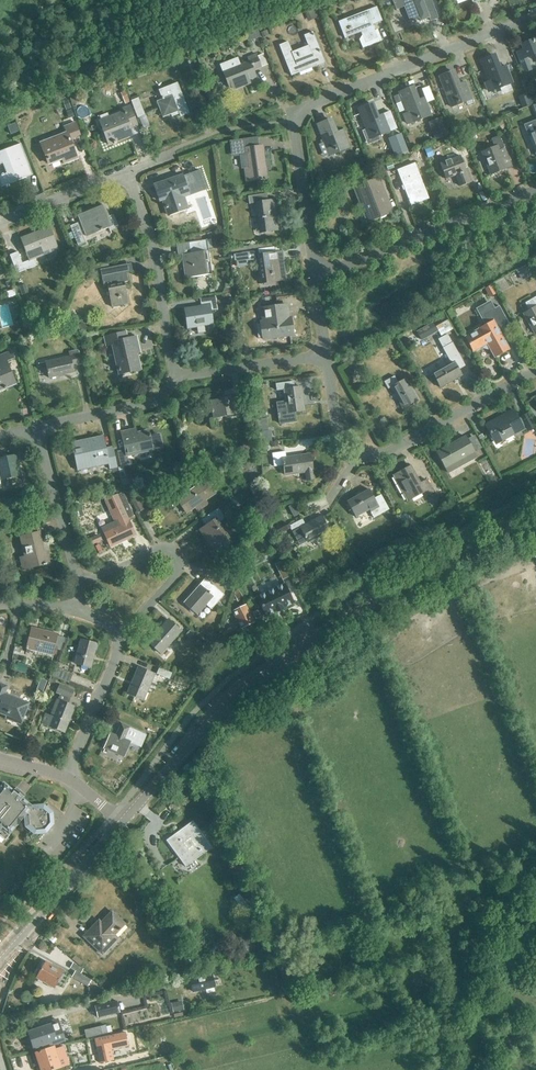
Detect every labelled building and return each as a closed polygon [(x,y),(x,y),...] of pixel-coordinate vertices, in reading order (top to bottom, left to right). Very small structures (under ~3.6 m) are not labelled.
[(434,9),(431,0),(393,0),(397,10),(405,6),(413,2),(421,21),(430,18),(427,12),(434,9)] [(378,30),(375,31),(372,25),(383,21),(377,7),(339,23),(344,37),(360,30),(362,35),(359,40),(363,48),(382,41),(378,30)] [(317,67),(325,63),(313,33),(305,36),(309,46),(293,53),(289,42),(280,46),(292,76),(301,73),(297,65),(314,59),(317,67)] [(516,52),(521,64),(528,61),(526,58),(535,55),(535,56),(535,39),(521,45),(523,50),(516,52)] [(254,70),(262,68),(257,55),(248,58),(250,62),(240,65),(238,58),(221,65),(229,87),(256,77),(254,70)] [(494,55),(480,61),(488,81),(484,83),(488,93),(492,91),(493,92),(501,89),(503,92),(506,93),(510,91),(511,89),(509,85),(513,84),(506,66),(499,69),(494,55)] [(466,83),(459,85),(453,72),(440,77),(454,114),(465,110),(462,104),(472,100),(466,83)] [(180,114),(181,117),(190,114),(178,83),(160,90),(163,99),(157,102),(164,118),(172,115),(173,117),(180,114)] [(425,99),(418,101),(413,88),(399,93),(407,113),(402,115),(407,125),(411,124),(432,116),(425,99)] [(132,101),(139,118),(146,115),(140,98),(132,101)] [(384,115),(377,117),(372,103),(358,109),(370,140),(391,132),(384,115)] [(100,122),(109,146),(135,136),(132,130),(139,128),(130,106),(123,109),(124,112),(100,122)] [(428,122),(435,140),(449,135),(442,117),(428,122)] [(343,130),(336,133),(331,119),(317,125),(329,156),(350,148),(343,130)] [(63,159),(65,163),(77,158),(71,140),(80,136),(75,123),(65,127),(68,134),(42,144),(49,164),(63,159)] [(534,124),(520,129),(523,137),(529,135),(535,153),(535,130),(534,124)] [(483,152),(491,175),(507,169),(499,151),(505,149),(500,136),(492,139),(495,148),(483,152)] [(0,152),(0,164),(6,162),(10,173),(0,177),(0,181),(2,187),(26,177),(23,167),(29,165),(21,144),(0,152)] [(268,152),(261,153),(260,146),(243,148),(243,156),(251,155),(252,167),(245,168),(247,182),(268,180),(267,167),(270,166),(268,152)] [(461,186),(471,182),(461,156),(440,164),(446,179),(456,175),(461,186)] [(397,170),(411,206),(429,198),(415,163),(397,170)] [(170,216),(188,210),(183,196),(190,194),(183,176),(155,186),(160,201),(164,199),(170,216)] [(361,194),(372,221),(389,214),(378,187),(361,194)] [(275,203),(269,204),(268,193),(248,196),(249,204),(256,203),(259,228),(272,226),(272,231),(279,230),(275,203)] [(114,215),(109,217),(105,205),(79,216),(87,236),(109,228),(110,230),(119,227),(114,215)] [(71,226),(79,246),(86,243),(78,223),(71,226)] [(17,274),(38,266),(35,259),(59,250),(50,227),(22,238),(30,260),(23,263),(18,252),(10,255),(17,274)] [(206,276),(213,276),(209,248),(213,248),(212,240),(193,243),(194,254),(184,255),(187,279),(206,276)] [(261,271),(263,283),(284,281),(282,265),(284,265),(282,253),(261,255),(263,271),(261,271)] [(127,273),(120,274),(119,267),(101,270),(104,287),(108,286),(112,308),(129,304),(125,282),(128,281),(127,273)] [(220,303),(219,296),(201,300),(202,307),(185,309),(189,329),(213,325),(211,312),(218,311),(218,310),(222,310),(220,303)] [(535,335),(535,334),(535,297),(525,303),(529,311),(523,314),(535,335)] [(498,306),(495,308),(490,300),(478,307),(483,316),(488,324),(478,329),(479,330),(465,338),(473,352),(482,347),(483,349),(487,350),(489,349),(494,358),(508,350),(499,333),(510,327),(498,306)] [(291,318),(290,319),(288,306),(262,309),(264,322),(261,322),(263,339),(269,338),(269,339),(294,336),(291,318)] [(136,337),(128,338),(126,331),(105,336),(107,346),(113,345),(120,375),(140,370),(135,348),(139,347),(136,337)] [(452,340),(448,342),(445,336),(438,340),(451,363),(432,373),(440,388),(461,376),(458,370),(464,366),(458,355),(460,354),(452,340)] [(16,384),(7,361),(15,358),(12,351),(0,356),(0,390),(16,384)] [(46,362),(49,378),(74,373),(73,366),(81,365),(78,351),(69,352),(70,357),(46,362)] [(406,379),(398,384),(394,376),(384,382),(388,390),(392,387),(403,408),(418,400),(406,379)] [(301,387),(291,388),(290,383),(276,385),(277,391),(284,390),(286,404),(278,405),(280,415),(304,411),(301,387)] [(244,404),(237,405),(236,397),(211,401),(214,418),(245,412),(244,404)] [(511,430),(513,435),(523,429),(513,410),(502,416),(503,417),(486,426),(490,434),(492,433),(497,442),(504,438),(503,435),(511,430)] [(148,431),(130,435),(129,430),(121,432),(125,449),(117,451),(120,465),(128,464),(127,456),(163,448),(160,433),(149,435),(148,431)] [(113,446),(105,448),(103,436),(93,438),(93,440),(72,445),(77,467),(96,463),(97,467),(108,464),(109,469),(118,467),(113,446)] [(437,453),(448,473),(477,458),(465,437),(437,453)] [(310,455),(286,458),(285,452),(272,454),(274,463),(277,462),(277,460),(283,459),(285,475),(305,473),(306,482),(314,481),(310,455)] [(23,483),(16,454),(0,458),(0,480),(7,479),(9,487),(23,483)] [(427,480),(419,484),(409,467),(394,476),(408,501),(422,492),(425,496),(433,492),(427,480)] [(208,504),(206,500),(215,493),(206,480),(177,499),(175,497),(169,502),(173,507),(179,503),(187,513),(195,507),(198,511),(208,504)] [(381,494),(374,498),(369,490),(347,502),(355,517),(369,510),(374,518),(390,510),(381,494)] [(108,496),(110,504),(125,501),(123,493),(108,496)] [(130,496),(138,513),(145,509),(136,493),(130,496)] [(225,519),(224,517),(244,503),(238,495),(231,499),(233,502),(220,511),(218,509),(201,520),(206,527),(200,530),(216,552),(221,548),(222,550),(233,543),(219,523),(225,519)] [(111,547),(135,535),(122,505),(110,510),(116,523),(118,522),(120,526),(104,533),(111,547)] [(308,543),(329,531),(321,517),(306,525),(303,520),(289,527),(292,532),(300,528),(308,543)] [(42,543),(40,544),(38,533),(41,533),(38,522),(26,525),(28,535),(21,537),(25,557),(20,558),(23,570),(50,564),(47,552),(44,552),(42,543)] [(206,606),(211,610),(224,595),(205,578),(184,603),(198,616),(206,606)] [(256,597),(266,616),(293,603),(284,584),(256,597)] [(230,609),(234,615),(241,630),(254,624),(243,602),(230,609)] [(148,642),(161,654),(181,631),(168,620),(148,642)] [(31,627),(26,649),(53,656),(54,649),(61,650),(64,638),(58,636),(58,634),(31,627)] [(75,664),(90,668),(96,644),(81,640),(75,664)] [(53,677),(69,683),(73,674),(57,668),(53,677)] [(128,694),(143,701),(154,675),(139,668),(128,694)] [(156,674),(170,680),(173,674),(159,668),(156,674)] [(4,694),(7,686),(0,684),(0,713),(22,722),(29,703),(4,694)] [(75,707),(69,704),(74,691),(60,685),(57,693),(60,695),(58,700),(57,700),(50,716),(45,714),(41,723),(64,733),(75,707)] [(125,737),(129,738),(133,730),(121,724),(116,737),(110,734),(104,748),(124,757),(130,743),(124,740),(125,737)] [(22,818),(24,818),(25,829),(34,836),(46,835),(54,826),(52,814),(43,806),(31,807),(30,807),(21,800),(25,795),(16,788),(13,791),(3,783),(0,787),(0,832),(0,835),(5,840),(9,835),(16,825),(22,818)] [(166,841),(186,868),(212,848),(192,821),(166,841)] [(117,938),(114,935),(124,924),(112,912),(96,928),(94,926),(84,937),(102,954),(117,938)] [(58,968),(57,969),(45,962),(40,970),(38,969),(35,974),(37,975),(36,977),(55,988),(57,984),(63,988),(70,976),(63,972),(64,971),(58,968)] [(71,978),(87,986),(91,980),(81,974),(83,969),(73,963),(70,968),(75,971),(71,978)] [(189,979),(193,993),(215,987),(212,974),(189,979)] [(341,987),(329,989),(331,996),(342,994),(341,987)] [(95,1006),(98,1018),(119,1013),(117,1001),(95,1006)] [(182,1002),(171,1004),(173,1015),(184,1013),(182,1002)] [(42,1028),(29,1032),(34,1048),(50,1042),(51,1045),(65,1040),(58,1020),(41,1025),(42,1028)] [(82,1040),(114,1032),(103,1035),(103,1034),(108,1033),(106,1025),(84,1030),(86,1038),(82,1039),(82,1040)] [(125,1032),(95,1039),(100,1063),(113,1060),(111,1049),(128,1046),(125,1032)] [(35,1053),(41,1069),(54,1069),(67,1065),(62,1047),(56,1049),(55,1047),(35,1053)]
